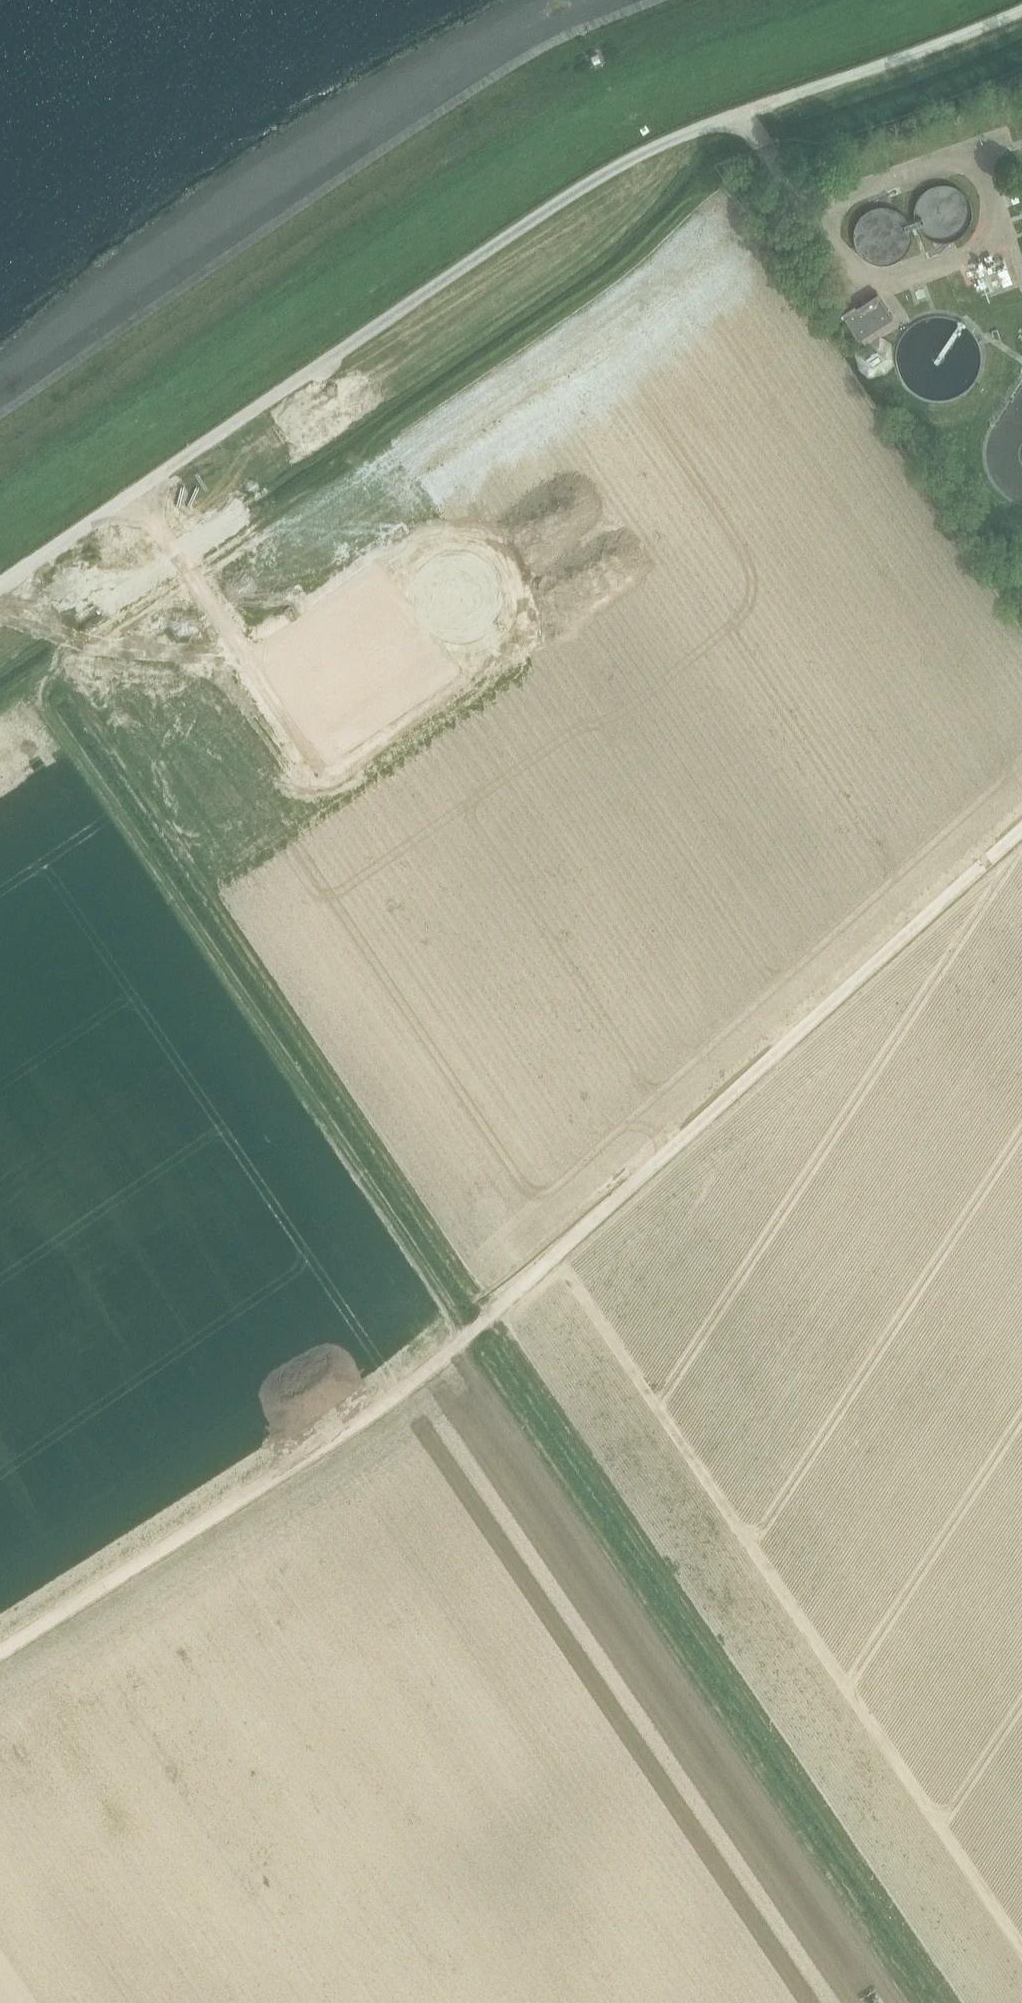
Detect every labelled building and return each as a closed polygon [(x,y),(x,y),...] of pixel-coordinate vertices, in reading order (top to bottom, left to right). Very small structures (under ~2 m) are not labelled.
[(1002,264),(976,272),(985,301),(1011,293),(1002,264)] [(842,313),(859,339),(893,317),(877,293),(857,306),(855,304),(842,313)]
